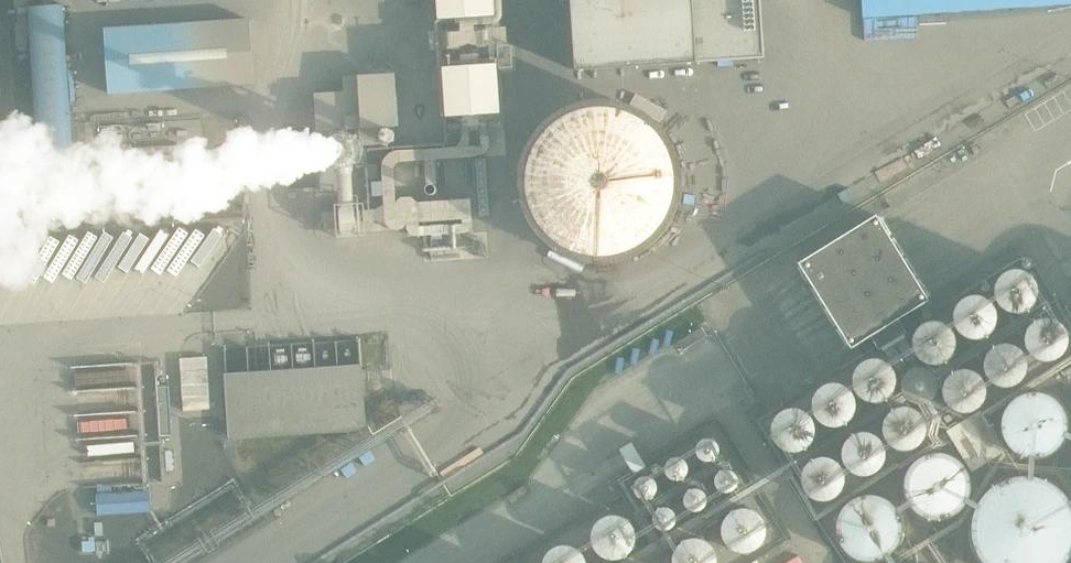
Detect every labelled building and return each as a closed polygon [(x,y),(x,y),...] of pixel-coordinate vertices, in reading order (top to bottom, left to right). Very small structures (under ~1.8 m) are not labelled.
[(446,142),(395,145),(394,128),(400,127),(396,72),(344,75),(345,90),(317,91),(323,189),(336,189),(338,207),(321,208),(323,234),(409,228),(410,235),(425,234),(426,249),(457,247),(456,232),(474,231),(472,195),(399,200),(396,161),(490,155),(488,121),(504,120),(500,69),(513,68),(510,25),(502,26),(500,0),(437,0),(446,142)] [(572,76),(761,63),(757,0),(567,0),(572,76)] [(862,27),(952,22),(951,0),(861,0),(862,27)] [(952,22),(1070,16),(1070,0),(951,0),(952,22)] [(74,183),(63,5),(29,8),(40,185),(74,183)] [(250,20),(105,30),(109,98),(254,88),(250,20)] [(104,49),(79,50),(80,105),(105,104),(104,49)] [(686,198),(686,186),(684,173),(681,162),(676,150),(670,140),(662,130),(652,122),(642,116),(631,110),(619,107),(607,105),(594,105),(582,107),(570,111),(559,116),(549,123),(540,132),(532,141),(526,152),(521,163),(518,175),(517,187),(517,200),(520,212),(524,223),(530,234),(537,244),(546,253),(555,260),(566,266),(578,270),(590,273),(602,274),(615,273),(627,270),(638,265),(649,259),(658,252),(667,243),(674,233),(680,222),(683,210),(686,198)] [(916,278),(877,215),(797,265),(835,326),(849,350),(929,300),(916,278)] [(1004,300),(1012,306),(1022,309),(1032,306),(1040,300),(1045,290),(1045,280),(1040,271),(1032,264),(1022,262),(1012,264),(1004,271),(999,280),(999,291),(1004,300)] [(959,326),(967,333),(977,335),(987,333),(995,326),(1000,317),(1000,307),(995,297),(987,291),(977,288),(967,291),(959,297),(954,307),(954,317),(959,326)] [(1040,352),(1051,355),(1061,352),(1069,346),(1070,341),(1070,321),(1069,316),(1061,310),(1051,308),(1040,310),(1032,317),(1028,326),(1028,336),(1032,346),(1040,352)] [(918,351),(927,358),(937,360),(947,358),(955,351),(960,342),(960,332),(955,322),(947,316),(937,313),(926,316),(918,322),(914,332),(914,342),(918,351)] [(992,370),(1000,377),(1010,379),(1020,377),(1029,370),(1033,361),(1033,350),(1028,341),(1020,335),(1010,332),(1000,335),(992,341),(987,351),(987,361),(992,370)] [(861,390),(869,396),(880,399),(890,396),(898,390),(902,380),(902,370),(898,361),(890,354),(879,352),(869,354),(861,361),(857,370),(857,380),(861,390)] [(206,360),(179,363),(183,415),(210,413),(206,360)] [(947,398),(955,405),(965,407),(975,405),(984,398),(988,389),(988,378),(983,369),(975,362),(965,360),(955,362),(947,369),(942,378),(942,389),(947,398)] [(363,363),(225,373),(230,434),(367,423),(363,363)] [(816,416),(824,423),(835,425),(845,423),(853,416),(857,407),(857,396),(853,387),(845,381),(834,378),(824,381),(816,387),(812,397),(812,407),(816,416)] [(1033,455),(1055,450),(1070,433),(1070,428),(1070,407),(1061,391),(1041,381),(1018,386),(1003,403),(1001,426),(1012,445),(1033,455)] [(890,436),(898,442),(908,444),(918,442),(927,436),(931,426),(931,416),(926,406),(918,400),(908,398),(898,400),(890,407),(885,416),(885,426),(890,436)] [(776,441),(784,448),(794,450),(805,448),(813,441),(817,432),(817,421),(813,412),(804,406),(794,403),(784,406),(776,412),(771,422),(771,432),(776,441)] [(849,460),(858,467),(868,469),(878,467),(886,460),(891,451),(891,440),(886,431),(878,425),(868,422),(857,425),(849,431),(845,440),(845,451),(849,460)] [(699,453),(705,456),(712,456),(718,453),(721,448),(721,441),(718,435),(712,432),(706,431),(700,435),(697,440),(696,447),(699,453)] [(916,509),(937,518),(959,513),(975,497),(977,474),(966,454),(945,445),(922,450),(907,467),(905,489),(916,509)] [(804,488),(813,495),(823,497),(833,495),(841,488),(846,479),(846,468),(841,459),(833,452),(823,450),(812,452),(804,459),(800,468),(800,479),(804,488)] [(670,472),(676,476),(683,476),(689,473),(692,467),(692,460),(689,455),(684,451),(677,451),(671,454),(668,460),(667,466),(670,472)] [(719,481),(725,485),(731,485),(737,482),(741,476),(741,470),(738,464),(732,460),(726,460),(720,463),(716,469),(716,475),(719,481)] [(638,489),(644,492),(651,493),(656,489),(660,484),(660,477),(657,471),(651,468),(645,468),(639,471),(635,477),(635,483),(638,489)] [(974,548),(985,562),(1064,562),(1070,553),(1070,503),(1069,497),(1049,480),(1024,474),(999,481),(980,498),(971,522),(974,548)] [(687,500),(693,504),(700,504),(705,501),(709,495),(709,489),(706,483),(700,479),(694,479),(688,482),(684,488),(684,494),(687,500)] [(845,552),(866,561),(889,556),(904,539),(906,517),(895,497),(874,488),(852,493),(836,510),(834,532),(845,552)] [(657,514),(663,517),(670,517),(675,514),(679,509),(679,502),(676,496),(670,493),(664,492),(658,496),(654,501),(654,508),(657,514)] [(727,542),(735,548),(745,550),(755,548),(764,542),(768,532),(768,522),(764,512),(755,506),(745,504),(735,506),(727,513),(722,522),(722,532),(727,542)] [(606,562),(628,562),(635,557),(640,548),(640,538),(635,528),(627,522),(617,519),(607,522),(599,528),(594,538),(594,548),(599,557),(606,562)] [(721,562),(720,552),(716,542),(708,536),(698,533),(687,536),(679,542),(675,552),(675,562),(720,562),(721,562)] [(584,556),(576,550),(565,547),(555,550),(547,556),(544,562),(587,562),(584,556)]
